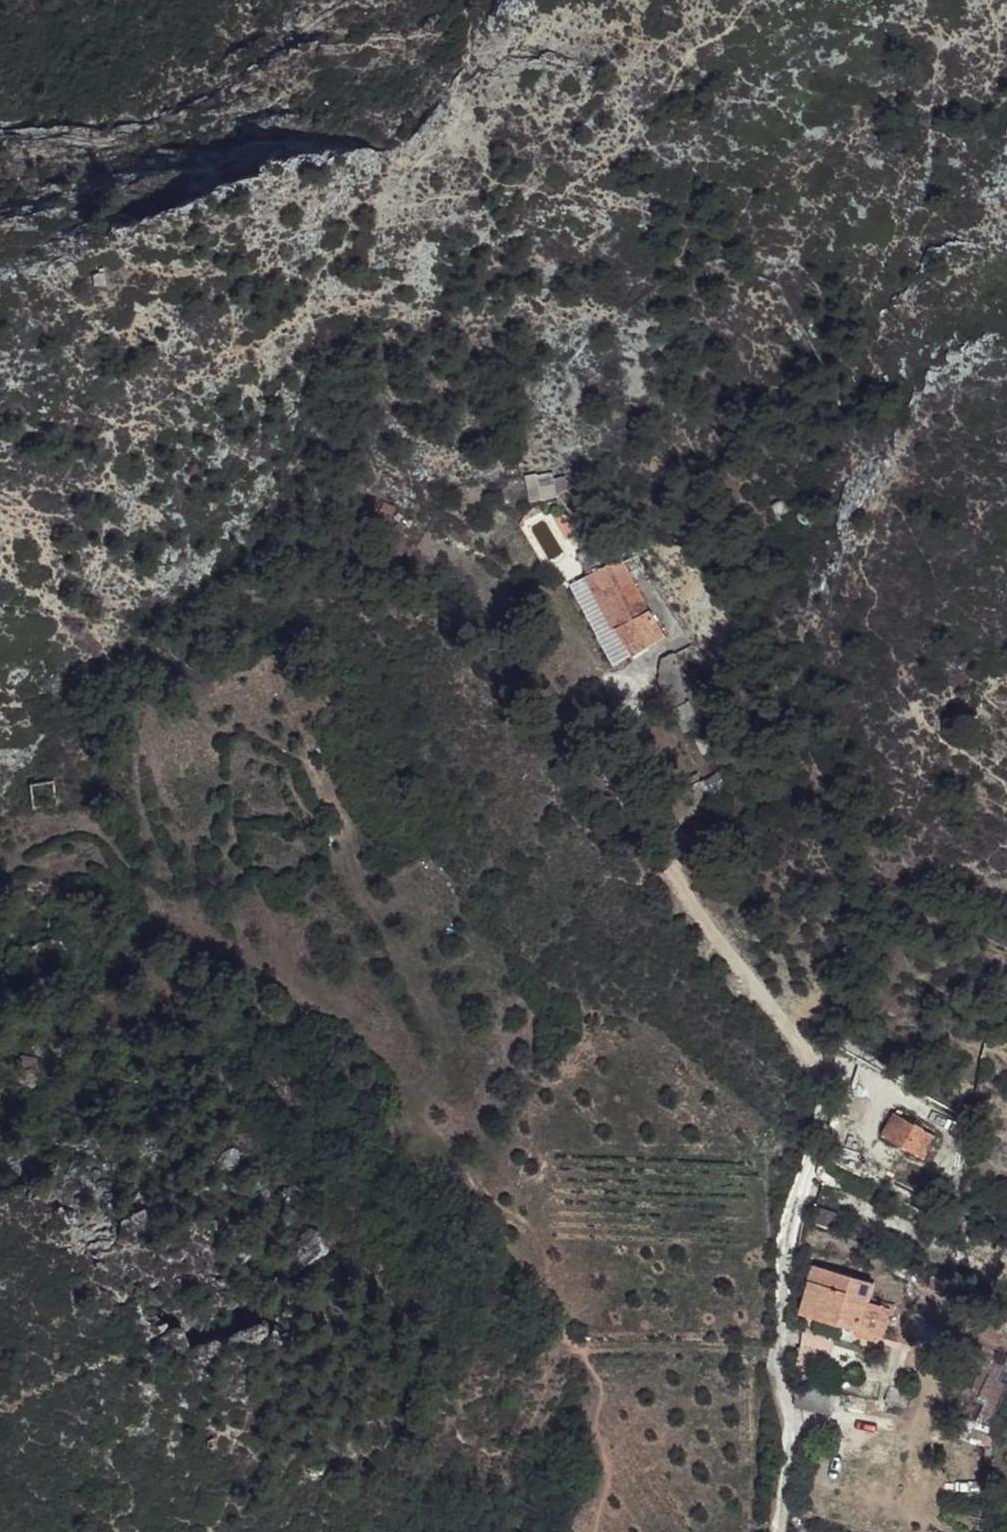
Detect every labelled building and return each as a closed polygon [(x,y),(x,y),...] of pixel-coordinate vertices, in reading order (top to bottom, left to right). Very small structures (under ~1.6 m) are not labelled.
[(555,472),(525,475),(530,504),(583,500),(581,476),(555,479),(555,472)] [(612,630),(630,659),(666,641),(623,558),(584,578),(612,630)] [(612,630),(584,578),(569,585),(613,666),(630,659),(612,630)] [(895,1114),(882,1136),(923,1159),(928,1149),(937,1154),(945,1140),(916,1124),(915,1125),(895,1114)] [(813,1266),(799,1314),(882,1338),(891,1310),(869,1303),(874,1284),(813,1266)] [(984,1444),(990,1426),(1006,1386),(1006,1373),(991,1366),(979,1393),(987,1397),(977,1422),(976,1422),(975,1425),(957,1420),(953,1435),(984,1444)]
